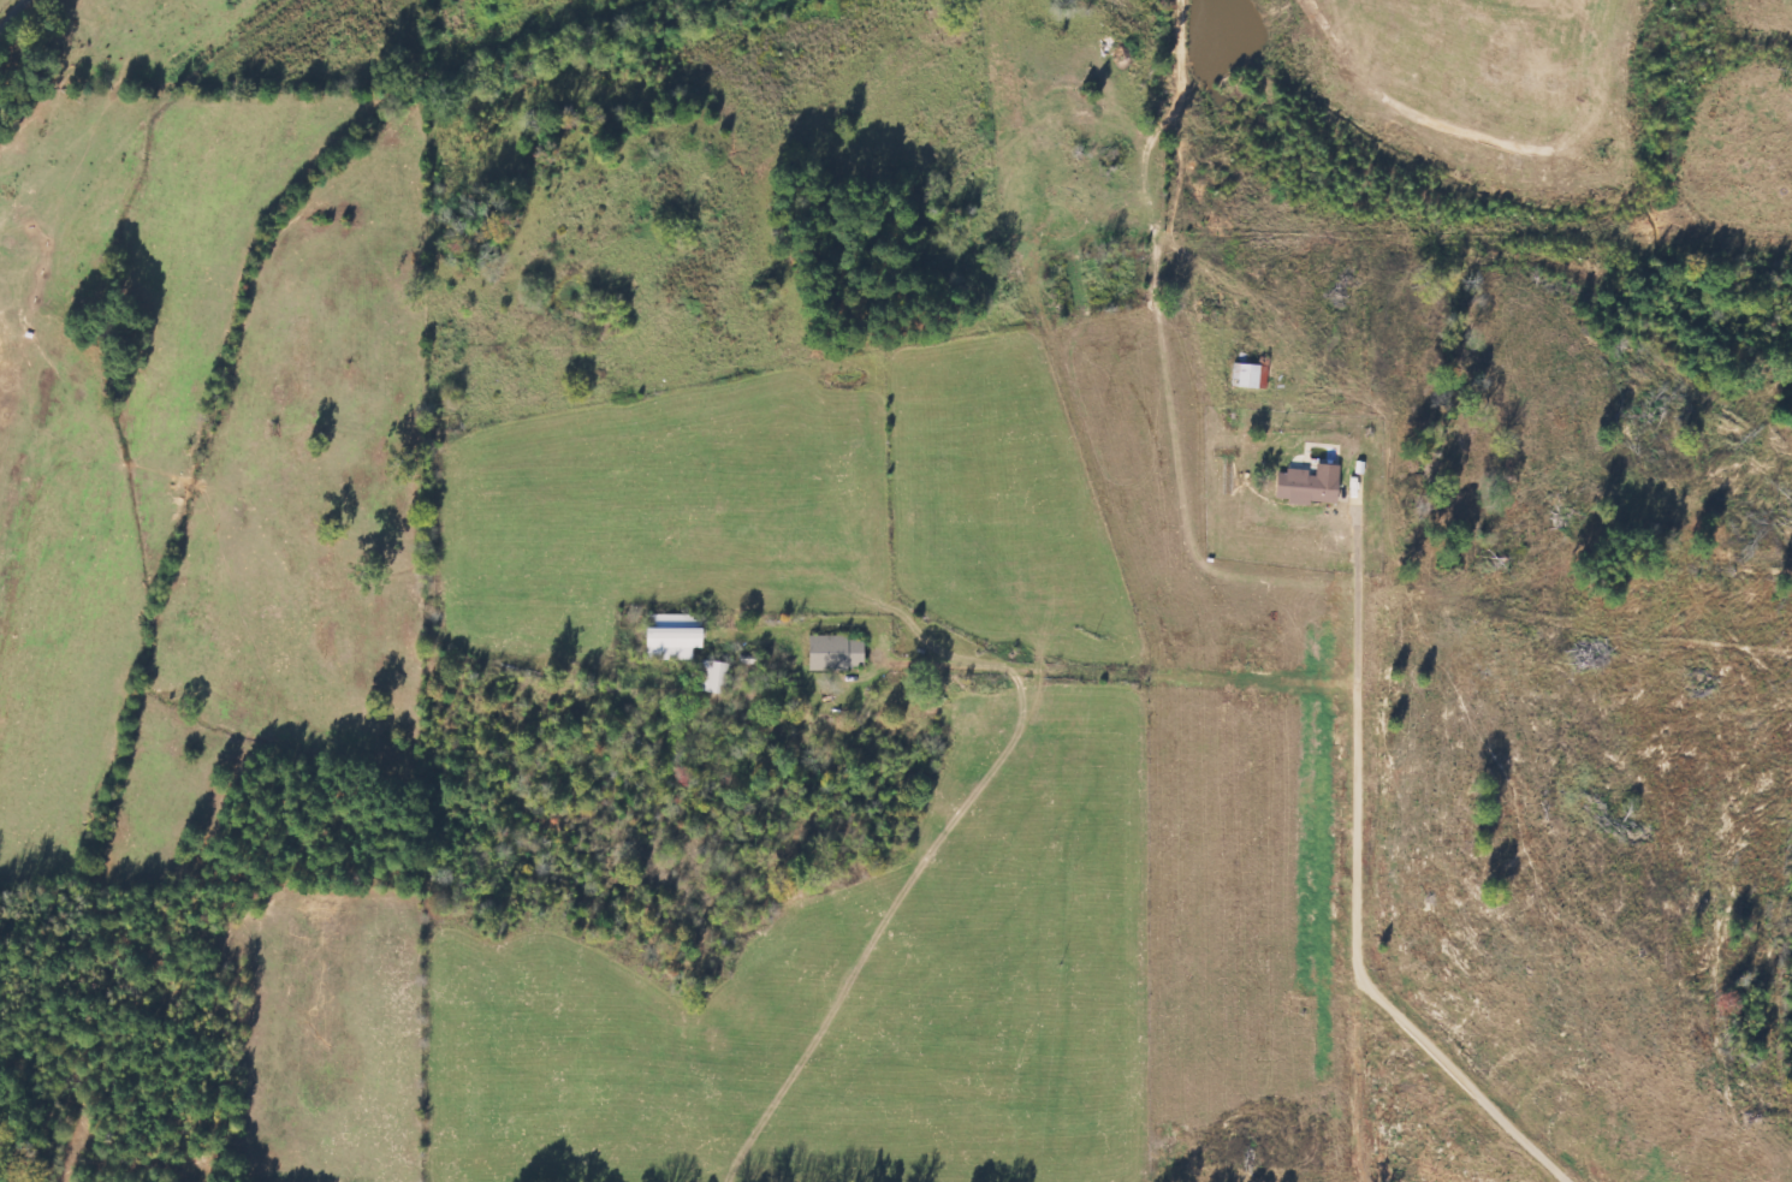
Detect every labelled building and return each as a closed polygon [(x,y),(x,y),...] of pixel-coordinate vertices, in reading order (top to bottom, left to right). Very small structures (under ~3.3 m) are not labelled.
[(1232,389),(1265,390),(1265,367),(1233,365),(1232,389)] [(1334,507),(1337,467),(1315,465),(1314,475),(1275,471),(1272,501),(1334,507)] [(644,662),(691,660),(691,649),(700,648),(699,619),(687,619),(687,627),(676,628),(675,618),(669,618),(669,626),(643,628),(644,662)] [(861,641),(846,641),(846,636),(806,637),(807,671),(862,670),(861,641)] [(697,693),(724,694),(726,662),(698,661),(697,693)]
